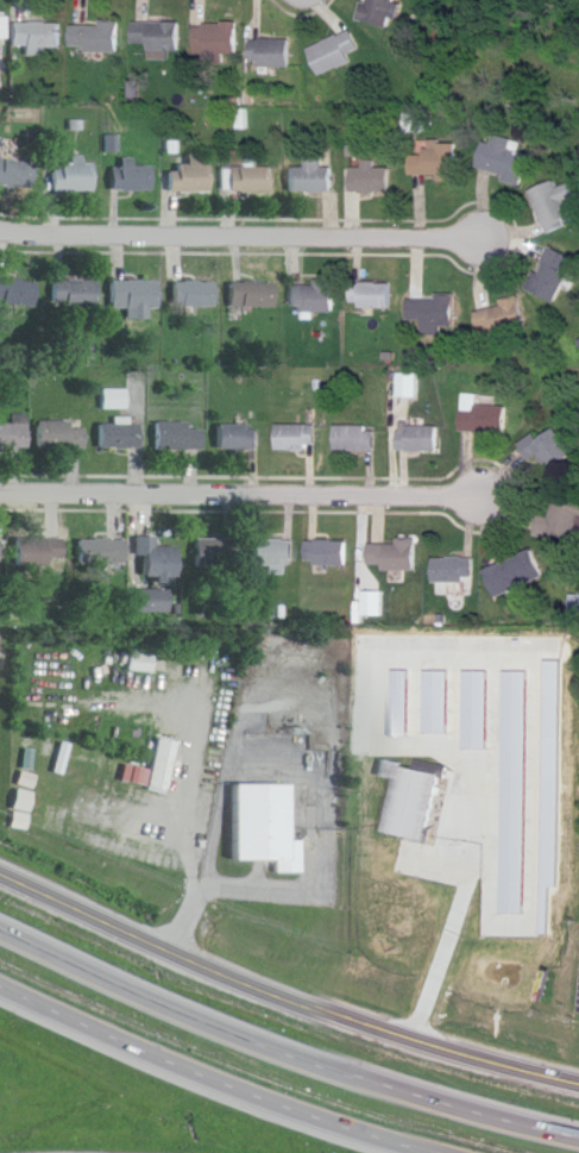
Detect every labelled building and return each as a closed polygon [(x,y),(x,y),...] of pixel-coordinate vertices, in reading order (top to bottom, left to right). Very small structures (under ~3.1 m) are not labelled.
[(366,25),(403,25),(403,0),(366,0),(366,25)] [(9,39),(9,14),(0,14),(0,39),(9,39)] [(182,22),(132,23),(132,47),(148,46),(148,52),(182,52),(182,22)] [(63,23),(15,23),(15,49),(63,49),(63,23)] [(122,53),(122,24),(72,24),(72,53),(122,53)] [(195,55),(241,55),(241,24),(195,24),(195,55)] [(357,63),(354,55),(366,50),(357,30),(311,50),(323,77),(357,63)] [(294,68),(294,40),(251,40),(251,68),(294,68)] [(428,134),(428,115),(408,115),(408,134),(428,134)] [(525,143),(491,135),(482,174),(527,185),(534,157),(522,154),(525,143)] [(462,146),(412,146),(412,179),(462,179),(462,146)] [(204,156),(193,156),(193,166),(174,166),(174,193),(215,193),(215,164),(204,164),(204,156)] [(292,193),(336,194),(336,170),(325,169),(325,156),(307,156),(307,170),(292,170),(292,193)] [(55,192),(98,192),(98,165),(86,165),(86,158),(73,158),(73,166),(55,166),(55,192)] [(0,163),(0,187),(40,186),(40,162),(0,163)] [(156,165),(117,165),(117,191),(156,191),(156,165)] [(394,193),(394,165),(351,165),(351,193),(394,193)] [(276,193),(276,168),(236,168),(236,193),(276,193)] [(549,234),(577,224),(570,204),(578,201),(578,194),(576,186),(564,190),(561,182),(535,191),(549,234)] [(556,247),(533,288),(558,303),(578,268),(578,261),(556,247)] [(39,307),(39,280),(0,280),(0,307),(39,307)] [(56,281),(56,309),(101,309),(101,281),(56,281)] [(162,283),(113,283),(113,311),(131,311),(131,321),(153,321),(153,311),(162,311),(162,283)] [(219,283),(176,283),(176,309),(219,309),(219,283)] [(233,309),(279,309),(279,283),(233,283),(233,309)] [(293,284),(293,313),(338,313),(338,284),(293,284)] [(395,309),(395,284),(355,284),(355,309),(395,309)] [(459,297),(411,297),(411,327),(459,327),(459,297)] [(533,328),(527,300),(479,310),(484,338),(533,328)] [(510,436),(511,408),(498,408),(499,397),(463,396),(462,434),(510,436)] [(31,418),(15,418),(15,426),(0,426),(0,451),(31,451),(31,418)] [(40,422),(40,450),(88,450),(88,422),(40,422)] [(193,424),(158,424),(158,451),(207,451),(207,430),(193,430),(193,424)] [(146,450),(146,425),(102,425),(102,450),(146,450)] [(263,427),(220,427),(220,451),(263,451),(263,427)] [(319,451),(319,427),(279,427),(279,451),(319,451)] [(380,427),(337,427),(337,452),(380,452),(380,427)] [(402,453),(443,453),(443,428),(402,428),(402,453)] [(525,453),(532,463),(542,457),(553,473),(578,458),(560,430),(525,453)] [(578,548),(578,505),(556,494),(539,529),(578,548)] [(67,565),(67,540),(24,540),(24,565),(67,565)] [(237,540),(198,540),(198,567),(237,567),(237,540)] [(128,565),(128,541),(81,541),(81,565),(128,565)] [(308,566),(351,566),(351,541),(308,541),(308,566)] [(297,542),(254,542),(254,567),(297,567),(297,542)] [(421,570),(421,543),(372,543),(372,570),(421,570)] [(145,581),(180,581),(180,549),(145,549),(145,581)] [(489,573),(501,599),(549,578),(537,551),(489,573)] [(436,559),(436,584),(478,584),(478,559),(436,559)] [(172,613),(172,591),(138,591),(138,613),(172,613)] [(385,616),(385,593),(367,593),(367,616),(385,616)] [(132,648),(132,673),(168,673),(168,662),(161,662),(161,648),(132,648)] [(151,791),(173,795),(185,741),(162,736),(151,791)] [(446,773),(383,763),(380,778),(396,781),(387,837),(435,845),(446,773)] [(237,863),(281,864),(281,875),(308,875),(308,842),(298,842),(298,825),(305,825),(305,787),(238,786),(237,863)]
